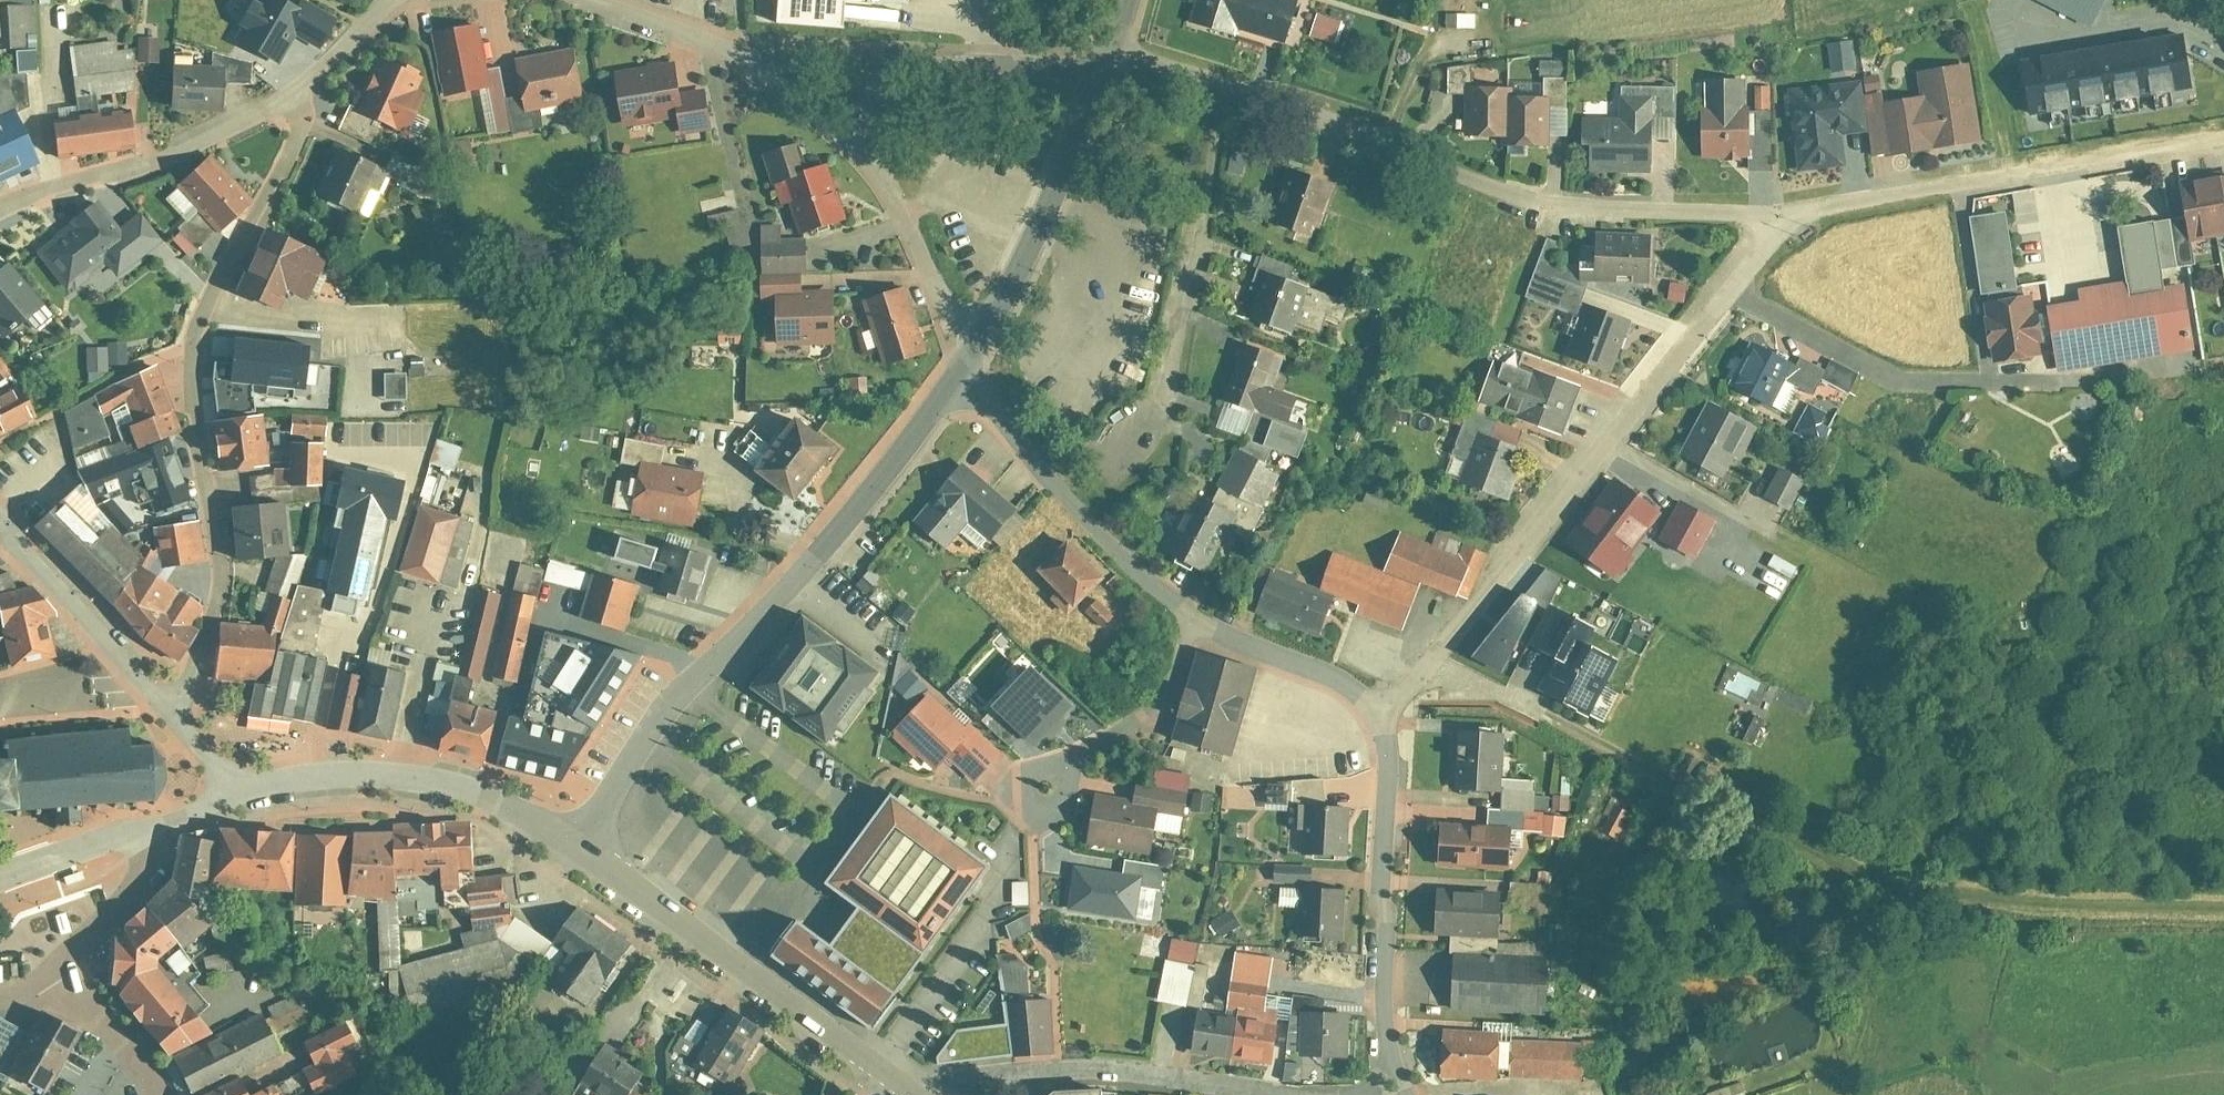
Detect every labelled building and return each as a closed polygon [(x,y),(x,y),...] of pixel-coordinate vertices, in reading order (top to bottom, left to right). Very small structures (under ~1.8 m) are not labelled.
[(27,50),(25,6),(13,7),(13,0),(0,0),(0,51),(27,50)] [(276,60),(294,30),(304,12),(298,8),(284,0),(263,0),(260,5),(253,2),(242,21),(249,25),(241,39),(276,60)] [(302,0),(298,8),(304,12),(294,30),(320,45),(335,20),(302,0)] [(775,11),(837,17),(838,0),(776,0),(775,11)] [(1287,48),(1300,3),(1288,0),(1197,0),(1190,26),(1236,39),(1238,33),(1287,48)] [(1319,16),(1313,36),(1336,43),(1344,24),(1319,16)] [(447,97),(491,88),(479,28),(433,36),(447,97)] [(2182,36),(2022,60),(2030,116),(2191,92),(2182,36)] [(79,97),(137,92),(133,54),(117,55),(116,45),(74,48),(79,97)] [(516,63),(525,114),(582,104),(574,53),(516,63)] [(354,111),(406,136),(425,97),(417,94),(424,78),(379,58),(354,111)] [(1863,85),(1868,132),(1871,158),(1982,142),(1971,65),(1915,75),(1918,99),(1895,102),(1893,81),(1863,85)] [(617,76),(626,129),(684,119),(675,67),(617,76)] [(170,72),(170,111),(221,111),(221,71),(170,72)] [(1700,111),(1700,160),(1750,158),(1749,111),(1748,79),(1708,79),(1707,111),(1700,111)] [(1789,93),(1798,172),(1843,168),(1840,135),(1868,132),(1863,85),(1789,93)] [(1467,87),(1465,137),(1505,139),(1509,98),(1510,89),(1467,87)] [(1550,100),(1509,98),(1505,147),(1548,150),(1550,100)] [(1590,122),(1589,170),(1654,171),(1655,100),(1622,100),(1621,123),(1590,122)] [(37,166),(11,111),(0,116),(0,184),(37,166)] [(1775,111),(1749,111),(1751,172),(1777,171),(1775,111)] [(54,124),(58,157),(132,148),(129,115),(54,124)] [(764,158),(772,189),(786,185),(804,180),(797,150),(764,158)] [(337,152),(316,197),(356,215),(365,195),(379,199),(388,176),(337,152)] [(395,156),(388,176),(417,188),(425,168),(395,156)] [(216,235),(251,203),(211,159),(176,191),(216,235)] [(1289,170),(1272,225),(1321,240),(1337,185),(1289,170)] [(786,185),(802,237),(846,226),(829,172),(804,180),(786,185)] [(2191,242),(2223,237),(2223,180),(2181,187),(2191,242)] [(96,205),(41,249),(68,283),(123,240),(96,205)] [(1983,297),(2020,290),(2008,215),(1969,221),(1983,297)] [(2117,229),(2126,283),(2128,299),(2167,293),(2164,274),(2178,273),(2171,221),(2117,229)] [(265,234),(235,291),(276,310),(284,296),(306,304),(325,260),(265,234)] [(1595,281),(1654,283),(1655,237),(1598,234),(1595,281)] [(762,248),(762,276),(806,275),(807,248),(762,248)] [(4,341),(43,306),(3,261),(0,264),(0,337),(4,341)] [(1247,322),(1289,336),(1307,290),(1266,274),(1247,322)] [(2133,361),(2196,350),(2183,290),(2167,293),(2128,299),(2126,283),(2076,291),(2078,301),(2047,307),(2056,361),(2130,348),(2133,361)] [(865,303),(882,367),(926,355),(910,293),(865,303)] [(1995,365),(2041,357),(2032,297),(1986,304),(1995,365)] [(776,300),(777,346),(836,344),(835,298),(776,300)] [(1569,359),(1612,371),(1631,323),(1587,307),(1569,359)] [(214,425),(264,419),(258,388),(307,392),(311,345),(236,338),(234,363),(217,361),(209,381),(214,425)] [(1754,347),(1734,387),(1775,409),(1796,367),(1754,347)] [(1246,348),(1225,406),(1283,428),(1297,396),(1276,389),(1285,363),(1246,348)] [(11,370),(0,356),(0,378),(11,370)] [(1481,411),(1567,439),(1582,388),(1494,360),(1481,411)] [(120,412),(135,455),(184,436),(158,376),(99,402),(106,417),(120,412)] [(12,384),(0,390),(0,433),(30,414),(12,384)] [(1680,459),(1725,482),(1755,427),(1710,403),(1680,459)] [(214,425),(220,472),(270,467),(264,419),(214,425)] [(793,421),(754,471),(794,503),(836,450),(793,421)] [(1462,491),(1508,504),(1525,451),(1479,436),(1462,491)] [(151,517),(190,504),(169,442),(135,455),(79,475),(90,503),(140,485),(151,517)] [(273,471),(274,487),(319,488),(320,445),(291,445),(289,472),(273,471)] [(1238,455),(1209,509),(1233,522),(1253,532),(1282,478),(1238,455)] [(964,463),(914,523),(947,550),(967,525),(1005,551),(1033,517),(964,463)] [(645,468),(635,516),(694,527),(703,479),(645,468)] [(357,607),(363,608),(376,548),(383,518),(395,521),(404,479),(364,470),(363,477),(345,473),(333,526),(341,528),(325,599),(334,601),(332,610),(355,615),(357,607)] [(1617,482),(1567,541),(1610,577),(1662,515),(1617,482)] [(1166,554),(1206,575),(1233,522),(1209,509),(1193,499),(1166,554)] [(109,608),(134,569),(62,501),(34,530),(109,608)] [(230,509),(235,562),(286,556),(282,504),(230,509)] [(1680,504),(1661,540),(1699,560),(1718,525),(1680,504)] [(420,506),(398,574),(440,586),(462,519),(420,506)] [(164,571),(209,564),(202,522),(155,529),(164,571)] [(1423,586),(1467,604),(1486,557),(1407,528),(1390,573),(1423,586)] [(1105,581),(1067,543),(1035,576),(1074,613),(1105,581)] [(672,548),(658,590),(697,602),(711,560),(672,548)] [(1333,607),(1405,633),(1423,586),(1334,555),(1322,591),(1318,601),(1333,607)] [(141,642),(175,666),(207,613),(134,569),(109,608),(135,633),(141,642)] [(1320,639),(1333,607),(1318,601),(1322,591),(1273,573),(1256,615),(1320,639)] [(580,619),(621,631),(634,586),(594,574),(580,619)] [(10,664),(56,653),(46,615),(59,612),(39,583),(0,593),(0,620),(10,664)] [(479,594),(461,677),(483,682),(501,598),(479,594)] [(511,594),(493,681),(519,686),(525,656),(537,600),(511,594)] [(1539,694),(1592,719),(1620,664),(1584,647),(1595,629),(1550,607),(1531,648),(1557,661),(1539,694)] [(802,611),(748,690),(835,754),(896,678),(802,611)] [(558,784),(646,655),(540,630),(518,722),(503,718),(491,768),(558,784)] [(223,634),(220,687),(254,690),(270,692),(276,639),(223,634)] [(1191,717),(1184,739),(1237,754),(1262,666),(1209,652),(1199,686),(1188,683),(1179,714),(1191,717)] [(289,722),(314,725),(326,667),(276,656),(270,692),(254,690),(249,719),(267,722),(289,722)] [(1030,665),(992,704),(1032,746),(1073,705),(1030,665)] [(362,679),(350,735),(387,743),(400,676),(364,668),(362,679)] [(338,675),(326,730),(350,735),(362,679),(338,675)] [(892,735),(935,775),(948,761),(973,783),(1002,752),(972,727),(968,732),(928,697),(892,735)] [(452,704),(438,754),(485,766),(499,716),(452,704)] [(14,810),(15,817),(20,817),(20,809),(37,808),(37,815),(42,815),(42,808),(54,807),(56,824),(53,828),(57,829),(60,826),(77,824),(80,826),(82,826),(79,821),(78,804),(96,803),(96,810),(102,810),(101,802),(113,801),(114,809),(119,809),(118,801),(130,800),(130,808),(136,807),(135,800),(151,798),(154,803),(158,801),(157,797),(163,784),(169,786),(170,782),(164,779),(163,765),(169,763),(167,758),(161,760),(152,749),(154,743),(149,742),(147,747),(130,748),(129,735),(133,730),(128,726),(124,732),(113,733),(112,725),(107,725),(107,734),(96,735),(95,726),(90,727),(90,735),(75,736),(75,728),(70,728),(71,737),(57,738),(57,729),(51,730),(51,738),(36,740),(36,731),(30,731),(31,740),(10,742),(4,737),(1,741),(6,745),(6,758),(0,759),(0,811),(14,810)] [(1457,736),(1453,789),(1502,792),(1505,737),(1457,736)] [(989,865),(888,794),(799,917),(776,950),(771,955),(872,1027),(989,865)] [(1090,846),(1153,855),(1159,816),(1096,807),(1090,846)] [(1306,808),(1307,859),(1351,859),(1351,809),(1306,808)] [(1439,826),(1435,866),(1509,871),(1513,831),(1439,826)] [(393,836),(394,884),(437,882),(438,892),(457,891),(456,875),(474,873),(472,829),(393,836)] [(349,837),(345,899),(394,904),(394,884),(393,836),(349,837)] [(172,886),(184,900),(203,902),(205,889),(212,846),(178,841),(172,886)] [(1070,914),(1136,922),(1142,880),(1076,872),(1070,914)] [(501,881),(468,885),(471,910),(504,906),(501,881)] [(112,942),(105,985),(129,988),(150,974),(152,964),(172,946),(179,952),(210,929),(184,900),(172,886),(143,908),(146,916),(120,934),(112,942)] [(1299,891),(1300,941),(1345,939),(1344,890),(1299,891)] [(1502,895),(1438,891),(1435,934),(1500,939),(1502,895)] [(510,905),(471,910),(474,933),(495,932),(510,927),(513,920),(510,905)] [(576,912),(550,946),(567,956),(548,985),(586,1010),(628,950),(576,912)] [(515,1000),(550,946),(513,920),(510,927),(495,932),(498,943),(403,969),(417,1027),(515,1000)] [(1452,951),(1450,1007),(1546,1011),(1549,956),(1452,951)] [(129,988),(115,996),(164,1061),(176,1054),(203,1039),(150,974),(129,988)] [(1008,1005),(1012,1055),(1056,1051),(1052,1001),(1008,1005)] [(1194,1051),(1232,1057),(1238,1016),(1201,1009),(1194,1051)] [(194,1094),(203,1094),(283,1056),(261,1010),(176,1054),(194,1094)] [(727,1013),(692,1063),(732,1092),(766,1039),(727,1013)] [(6,1072),(42,1093),(76,1035),(39,1016),(29,1033),(6,1072)] [(1232,1057),(1270,1062),(1277,1022),(1238,1016),(1232,1057)] [(29,1033),(0,1017),(0,1075),(4,1077),(6,1072),(29,1033)] [(1298,1017),(1299,1057),(1350,1057),(1349,1017),(1298,1017)] [(301,1071),(313,1093),(355,1073),(344,1047),(354,1042),(345,1022),(302,1042),(312,1066),(301,1071)] [(1441,1034),(1440,1079),(1496,1082),(1499,1037),(1441,1034)] [(643,1076),(606,1052),(583,1087),(596,1094),(630,1094),(643,1076)] [(237,1078),(203,1094),(246,1094),(237,1078)] [(1740,1085),(1709,1094),(1743,1094),(1740,1085)]
